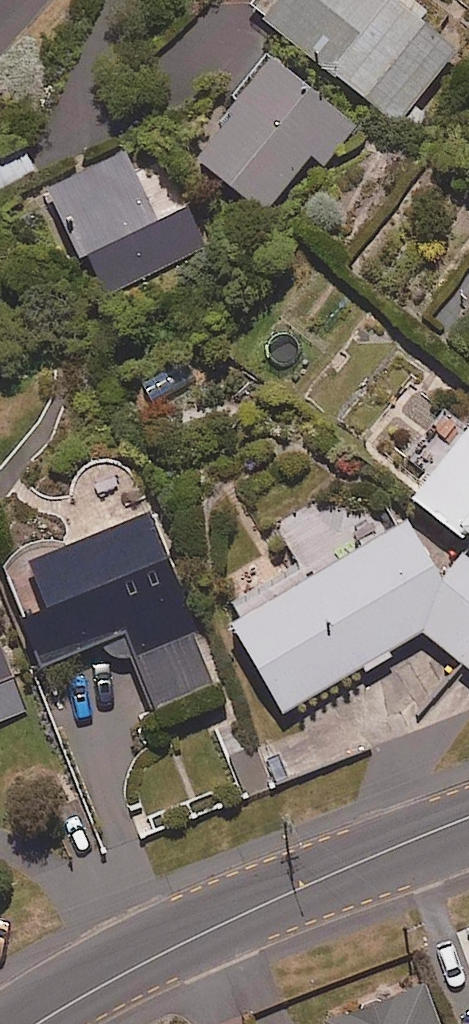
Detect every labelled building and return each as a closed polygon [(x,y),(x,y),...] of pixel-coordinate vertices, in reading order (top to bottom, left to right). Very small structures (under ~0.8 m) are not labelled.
[(257,15),(255,18),(395,125),(455,47),(418,19),(426,9),(414,0),(395,0),(395,1),(394,0),(250,0),(246,6),(257,15)] [(353,126),(264,59),(190,159),(263,214),(307,154),(323,166),(353,126)] [(155,219),(122,152),(43,191),(76,257),(83,254),(104,295),(204,246),(184,205),(155,219)] [(466,426),(454,417),(422,459),(433,468),(408,500),(456,538),(460,532),(468,539),(468,422),(466,426)] [(225,627),(280,713),(362,667),(365,672),(392,657),(388,650),(420,631),(468,672),(468,563),(461,557),(441,570),(406,517),(378,536),(349,492),(283,535),(299,560),(235,602),(244,615),(225,627)] [(146,516),(19,565),(38,613),(17,621),(43,688),(68,679),(60,658),(103,641),(111,662),(134,653),(161,723),(217,701),(146,516)] [(0,649),(0,720),(27,708),(0,649)] [(418,984),(319,1020),(321,1023),(432,1023),(418,984)]
